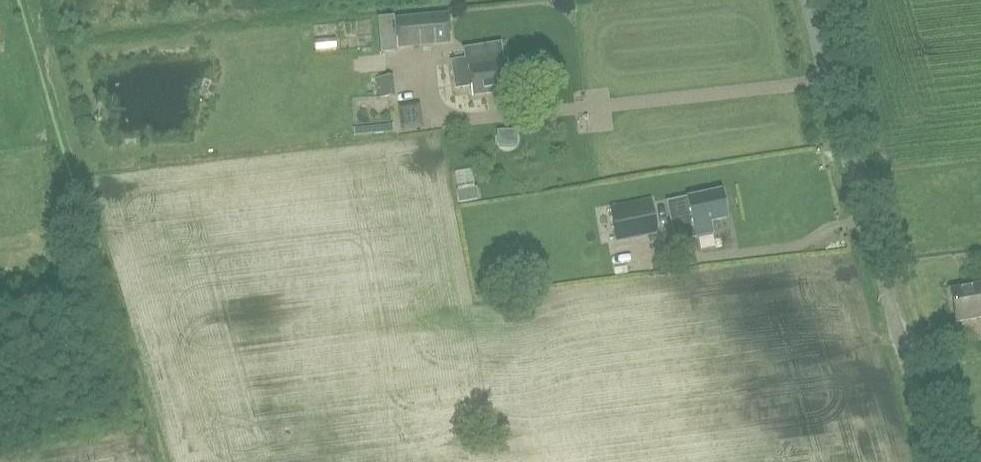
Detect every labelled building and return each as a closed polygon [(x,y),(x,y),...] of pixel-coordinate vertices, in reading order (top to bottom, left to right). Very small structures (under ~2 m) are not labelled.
[(396,20),(398,48),(434,44),(433,40),(449,39),(447,15),(396,20)] [(471,86),(473,95),(495,92),(494,89),(510,87),(506,61),(502,62),(500,45),(465,50),(466,61),(452,63),(456,88),(471,86)] [(425,130),(424,104),(402,105),(403,131),(425,130)] [(694,225),(727,218),(721,192),(688,199),(689,204),(674,207),(677,220),(692,217),(694,225)] [(650,202),(611,209),(617,241),(656,233),(650,202)] [(980,318),(980,285),(950,291),(956,323),(980,318)]
